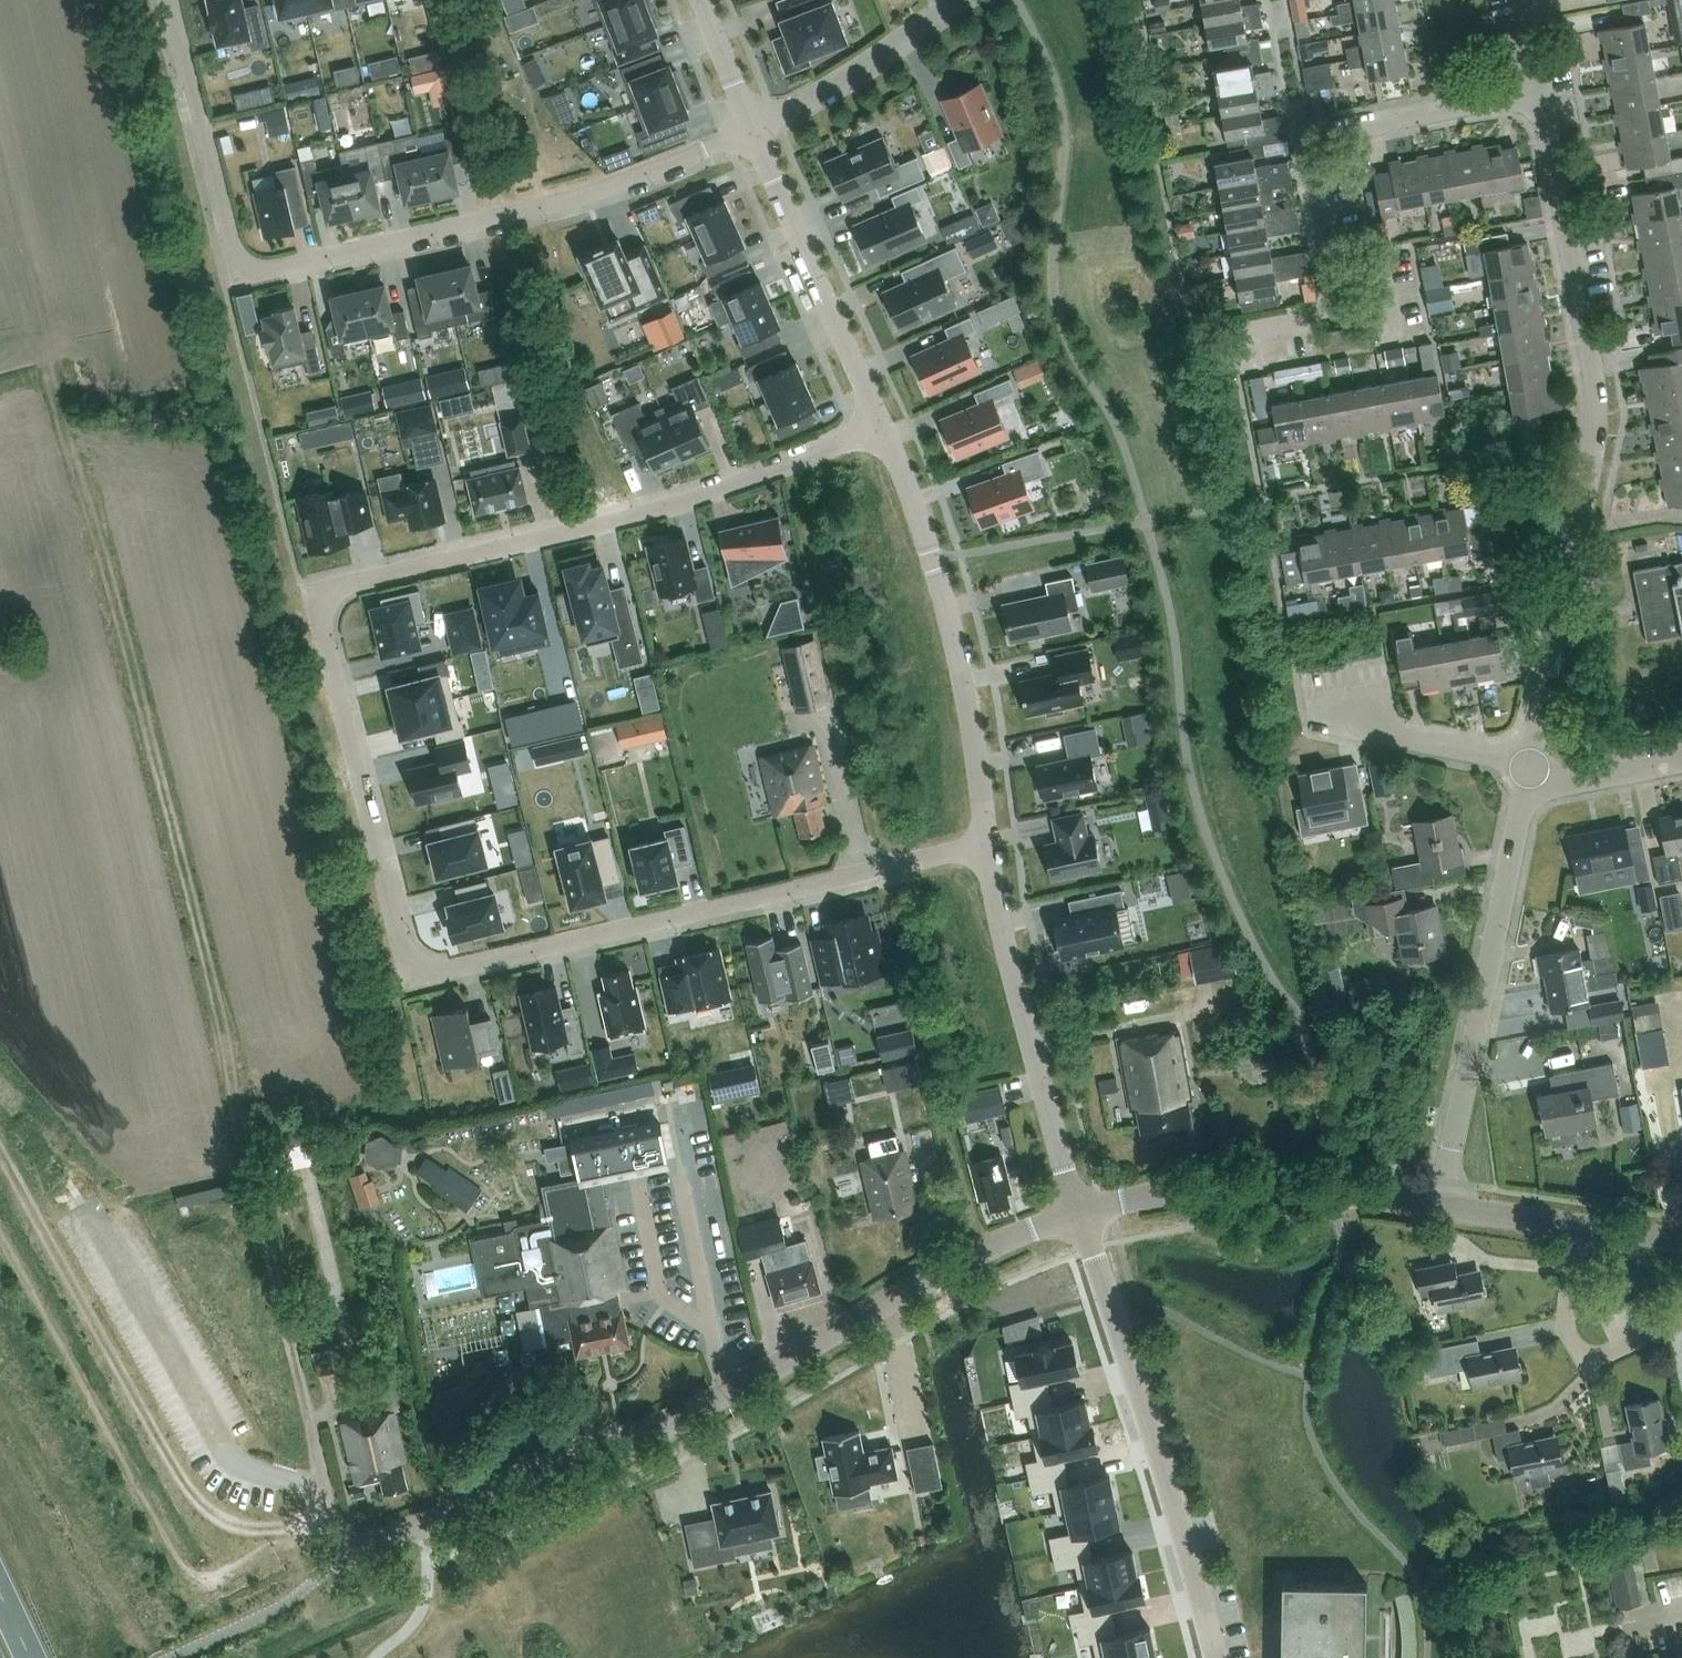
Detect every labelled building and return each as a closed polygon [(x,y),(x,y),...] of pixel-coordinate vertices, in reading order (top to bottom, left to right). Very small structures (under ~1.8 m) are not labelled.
[(267,45),(260,14),(245,17),(241,0),(209,0),(212,12),(210,13),(213,29),(216,28),(219,43),(249,36),(252,49),(267,45)] [(306,10),(307,15),(308,15),(305,0),(278,0),(281,16),(306,10)] [(308,15),(347,6),(346,0),(305,0),(308,15)] [(508,14),(527,6),(524,0),(503,0),(508,14)] [(605,25),(652,7),(649,0),(596,0),(605,25)] [(774,39),(786,73),(810,64),(808,56),(848,41),(832,0),(831,0),(828,1),(828,0),(782,0),(778,1),(784,18),(780,19),(786,35),(774,39)] [(1159,10),(1171,8),(1169,0),(1157,0),(1159,10)] [(1201,0),(1205,23),(1260,13),(1257,0),(1241,4),(1240,0),(1202,0),(1201,0)] [(1307,11),(1305,0),(1290,0),(1292,14),(1307,11)] [(1338,12),(1395,1),(1395,0),(1347,0),(1336,2),(1338,12)] [(1648,49),(1642,13),(1651,11),(1649,0),(1643,0),(1621,4),(1625,25),(1602,29),(1607,57),(1648,49)] [(1672,28),(1681,26),(1681,0),(1667,0),(1672,28)] [(1395,1),(1338,12),(1330,14),(1332,24),(1358,18),(1360,32),(1400,24),(1395,1)] [(265,6),(268,19),(276,17),(273,4),(265,6)] [(652,7),(605,25),(620,62),(651,50),(657,48),(652,35),(657,33),(654,27),(659,25),(652,7)] [(522,10),(507,15),(512,31),(527,25),(522,10)] [(1260,13),(1205,23),(1209,46),(1227,42),(1230,54),(1260,48),(1259,39),(1258,37),(1247,39),(1245,27),(1262,23),(1260,13)] [(1309,19),(1295,22),(1298,36),(1311,34),(1309,19)] [(1164,20),(1150,23),(1151,33),(1166,30),(1164,20)] [(1346,46),(1348,56),(1404,46),(1400,24),(1360,32),(1363,43),(1346,46)] [(313,36),(305,37),(308,50),(316,49),(313,36)] [(1272,46),(1270,37),(1268,37),(1259,39),(1260,48),(1270,46),(1272,46)] [(1316,55),(1313,40),(1297,43),(1300,58),(1316,55)] [(1270,46),(1260,48),(1263,59),(1263,61),(1272,60),(1270,46)] [(1409,69),(1404,46),(1348,56),(1350,65),(1367,62),(1370,77),(1409,69)] [(1260,48),(1230,54),(1232,65),(1213,67),(1217,91),(1273,81),(1270,68),(1253,72),(1251,61),(1263,59),(1260,48)] [(1607,57),(1612,85),(1654,77),(1648,49),(1607,57)] [(438,50),(424,53),(428,69),(442,65),(438,50)] [(660,54),(622,69),(637,106),(683,88),(676,70),(671,72),(669,66),(658,70),(654,58),(660,56),(660,54)] [(383,75),(400,71),(397,56),(379,60),(383,75)] [(535,57),(523,63),(530,77),(543,71),(535,57)] [(1332,85),(1328,60),(1302,65),(1306,89),(1332,85)] [(415,94),(430,91),(426,72),(411,75),(415,94)] [(1612,85),(1617,112),(1659,104),(1654,77),(1612,85)] [(289,101),(305,97),(301,80),(285,83),(289,101)] [(1273,81),(1217,91),(1221,114),(1259,107),(1257,94),(1275,91),(1273,81)] [(1001,135),(979,84),(969,88),(968,86),(952,92),(954,95),(944,99),(960,136),(948,142),(959,168),(973,162),(967,149),(1001,135)] [(273,101),(270,87),(251,92),(252,97),(236,101),(238,109),(273,101)] [(566,88),(544,97),(556,114),(574,106),(566,88)] [(683,88),(637,106),(646,129),(638,132),(645,152),(684,137),(677,119),(688,115),(686,108),(691,106),(683,88)] [(325,96),(312,99),(315,111),(328,108),(325,96)] [(1617,112),(1623,140),(1664,132),(1659,104),(1617,112)] [(290,132),(285,107),(272,110),(277,135),(290,132)] [(1259,107),(1221,114),(1226,143),(1243,141),(1244,145),(1263,142),(1283,138),(1278,114),(1261,117),(1259,107)] [(1181,123),(1179,112),(1165,115),(1167,125),(1181,123)] [(1648,177),(1681,170),(1681,156),(1669,158),(1664,132),(1623,140),(1628,167),(1645,164),(1648,177)] [(447,146),(422,152),(433,196),(458,190),(452,163),(465,160),(459,134),(445,137),(447,146)] [(392,138),(379,141),(381,153),(387,179),(400,175),(407,203),(433,196),(422,152),(418,135),(393,141),(392,138)] [(883,139),(828,163),(832,172),(829,174),(836,189),(839,188),(843,198),(885,180),(890,192),(926,177),(917,157),(895,166),(883,139)] [(1263,142),(1244,145),(1228,148),(1230,158),(1214,161),(1218,184),(1289,171),(1286,158),(1254,164),(1252,154),(1264,152),(1263,142)] [(1471,149),(1479,192),(1483,207),(1493,205),(1490,191),(1507,188),(1508,192),(1523,189),(1514,146),(1501,149),(1499,143),(1471,149)] [(949,166),(940,146),(921,154),(930,174),(949,166)] [(604,157),(609,169),(634,159),(630,147),(604,157)] [(1479,192),(1471,149),(1445,154),(1454,197),(1479,192)] [(387,179),(381,153),(368,156),(367,153),(360,155),(356,167),(345,169),(344,164),(343,164),(355,215),(381,209),(374,182),(387,179)] [(1426,202),(1454,197),(1445,154),(1418,160),(1426,202)] [(329,221),(355,215),(343,164),(317,170),(314,157),(301,161),(309,197),(322,194),(329,221)] [(1401,207),(1426,202),(1418,160),(1391,165),(1393,174),(1375,177),(1383,217),(1402,213),(1401,207)] [(255,192),(265,236),(295,229),(294,222),(308,219),(295,166),(274,171),(277,187),(255,192)] [(1638,222),(1680,215),(1675,188),(1681,187),(1681,170),(1648,177),(1650,191),(1633,195),(1638,222)] [(1261,198),(1273,195),(1271,185),(1291,181),(1289,171),(1218,184),(1222,207),(1261,200),(1261,198)] [(698,238),(734,222),(724,199),(714,203),(708,189),(711,187),(711,185),(671,203),(679,222),(689,218),(698,238)] [(925,237),(911,204),(924,199),(918,185),(892,196),(897,209),(855,227),(859,236),(857,237),(863,253),(866,252),(870,261),(925,237)] [(1261,198),(1261,200),(1222,207),(1226,229),(1297,215),(1295,203),(1275,207),(1273,195),(1261,198)] [(993,201),(975,209),(983,226),(1000,219),(993,201)] [(1527,217),(1543,214),(1541,204),(1525,207),(1527,217)] [(646,208),(637,212),(643,224),(651,221),(646,208)] [(970,215),(951,223),(958,238),(977,230),(970,216),(970,215)] [(1297,215),(1226,229),(1230,252),(1268,244),(1266,231),(1299,225),(1297,215)] [(1643,250),(1681,242),(1681,226),(1680,215),(1638,222),(1643,250)] [(1388,245),(1383,220),(1371,223),(1376,248),(1388,245)] [(698,238),(708,259),(702,262),(708,276),(746,259),(745,258),(739,260),(734,249),(744,245),(734,222),(698,238)] [(1192,222),(1176,226),(1179,240),(1195,236),(1192,222)] [(1460,233),(1458,222),(1443,225),(1445,236),(1460,233)] [(990,229),(966,240),(973,256),(997,245),(990,229)] [(1466,240),(1463,240),(1470,277),(1488,273),(1489,278),(1532,270),(1527,242),(1511,245),(1509,245),(1507,232),(1481,237),(1466,240)] [(580,260),(587,277),(590,275),(603,304),(627,294),(634,309),(663,297),(641,246),(625,253),(619,238),(581,254),(583,259),(580,260)] [(1648,277),(1681,270),(1681,242),(1643,250),(1648,277)] [(1268,244),(1230,252),(1234,274),(1305,261),(1302,248),(1270,254),(1268,244)] [(896,318),(900,328),(955,303),(945,280),(967,269),(956,246),(921,262),(926,275),(885,293),(889,303),(886,304),(893,320),(896,318)] [(1274,277),(1307,271),(1305,261),(1234,274),(1238,296),(1239,296),(1241,307),(1278,300),(1276,289),(1274,277)] [(477,292),(471,265),(445,271),(457,324),(483,318),(484,323),(497,320),(490,289),(477,292)] [(725,297),(734,319),(770,303),(760,280),(746,286),(741,275),(751,270),(750,269),(712,286),(719,300),(725,297)] [(1495,306),(1537,297),(1532,270),(1489,278),(1492,295),(1485,296),(1487,307),(1495,306)] [(1654,304),(1681,299),(1681,270),(1648,277),(1654,304)] [(445,271),(419,276),(425,304),(412,307),(420,338),(433,335),(432,330),(457,324),(445,271)] [(384,285),(359,291),(369,337),(395,331),(397,339),(410,336),(404,310),(391,313),(384,285)] [(1455,309),(1450,285),(1425,289),(1430,314),(1455,309)] [(369,337),(359,291),(333,297),(339,325),(326,328),(332,354),(346,351),(344,343),(369,337)] [(978,311),(985,326),(1021,310),(1013,294),(978,311)] [(1484,336),(1500,333),(1543,325),(1537,297),(1495,306),(1498,322),(1482,325),(1484,336)] [(1654,304),(1659,332),(1672,330),(1674,341),(1681,340),(1681,299),(1654,304)] [(738,343),(744,357),(782,340),(782,339),(776,341),(771,330),(780,325),(770,303),(734,319),(744,340),(738,343)] [(294,306),(275,310),(276,314),(264,317),(267,328),(263,329),(267,347),(271,346),(276,368),(306,361),(309,375),(323,372),(315,337),(302,340),(294,306)] [(659,317),(669,341),(683,336),(672,311),(659,317)] [(970,316),(945,328),(950,340),(914,357),(918,366),(915,367),(922,383),(925,382),(929,391),(979,368),(964,335),(977,330),(970,316)] [(1327,329),(1330,342),(1349,338),(1347,325),(1327,329)] [(1500,333),(1505,361),(1548,352),(1543,325),(1500,333)] [(1426,375),(1409,378),(1417,421),(1445,416),(1437,373),(1432,343),(1420,345),(1426,375)] [(1406,364),(1403,346),(1384,350),(1388,368),(1406,364)] [(1649,355),(1651,366),(1642,368),(1647,395),(1681,388),(1681,348),(1649,355)] [(1462,368),(1458,349),(1440,353),(1444,371),(1462,368)] [(760,378),(770,400),(806,384),(796,361),(782,367),(776,356),(787,352),(786,350),(748,367),(754,381),(760,378)] [(1505,361),(1510,388),(1553,380),(1548,352),(1505,361)] [(1352,370),(1350,356),(1334,358),(1337,372),(1352,370)] [(1039,359),(1030,362),(1038,381),(1047,377),(1039,359)] [(512,361),(495,366),(499,382),(516,377),(512,361)] [(450,392),(446,371),(426,375),(431,396),(450,392)] [(677,400),(661,407),(683,457),(694,452),(696,457),(712,450),(710,445),(695,411),(711,404),(699,375),(672,387),(677,400)] [(1307,442),(1299,399),(1268,405),(1263,375),(1250,377),(1258,419),(1275,416),(1277,427),(1259,431),(1264,455),(1282,451),(1282,447),(1307,442)] [(717,376),(710,380),(716,393),(723,390),(717,376)] [(403,381),(408,402),(426,398),(421,377),(403,381)] [(980,405),(942,421),(946,430),(944,431),(950,447),(953,446),(957,456),(1008,434),(994,401),(1016,392),(1010,378),(974,393),(980,405)] [(1390,427),(1417,421),(1409,378),(1382,383),(1390,427)] [(1559,407),(1553,380),(1510,388),(1516,416),(1511,416),(1513,430),(1543,424),(1540,411),(1559,407)] [(601,381),(584,388),(588,398),(605,390),(601,381)] [(1354,388),(1363,432),(1390,427),(1382,383),(1354,388)] [(806,384),(770,400),(779,421),(773,424),(779,438),(817,421),(817,420),(807,425),(802,413),(816,407),(806,384)] [(1462,397),(1461,387),(1448,390),(1450,399),(1462,397)] [(345,416),(374,407),(368,388),(339,397),(345,416)] [(1327,394),(1335,437),(1363,432),(1354,388),(1327,394)] [(1681,418),(1681,388),(1647,395),(1652,423),(1681,418)] [(436,398),(442,417),(473,408),(467,389),(436,398)] [(1299,399),(1307,442),(1335,437),(1327,394),(1299,399)] [(672,462),(683,457),(661,407),(644,415),(639,402),(612,414),(625,442),(641,435),(656,469),(659,474),(674,467),(672,462)] [(336,404),(320,408),(323,422),(339,418),(336,404)] [(431,404),(397,412),(402,437),(437,430),(431,404)] [(500,421),(508,455),(531,450),(523,416),(500,421)] [(1652,423),(1658,450),(1681,446),(1681,418),(1652,423)] [(319,445),(344,439),(340,423),(316,429),(319,445)] [(1658,450),(1663,478),(1681,474),(1681,446),(1658,450)] [(1007,475),(969,489),(972,498),(969,499),(975,516),(978,515),(981,524),(1033,506),(1025,482),(1047,474),(1039,450),(1002,463),(1007,475)] [(472,476),(467,478),(475,513),(528,501),(520,465),(516,466),(515,459),(470,470),(472,476)] [(1663,478),(1668,506),(1681,503),(1681,474),(1663,478)] [(410,514),(413,527),(444,520),(434,478),(403,486),(404,488),(384,492),(390,519),(410,514)] [(1470,500),(1481,498),(1479,484),(1468,485),(1470,500)] [(304,532),(308,531),(312,551),(347,542),(345,530),(370,524),(362,489),(336,495),(335,489),(300,497),(303,512),(300,512),(304,532)] [(1435,512),(1442,554),(1469,549),(1470,558),(1487,554),(1480,522),(1465,525),(1462,507),(1435,512)] [(1442,554),(1435,512),(1407,518),(1415,559),(1442,554)] [(743,576),(769,563),(767,554),(784,546),(787,558),(789,558),(779,515),(718,529),(729,576),(741,571),(743,576)] [(1415,559),(1407,518),(1380,523),(1387,565),(1415,559)] [(1387,565),(1380,523),(1352,528),(1360,570),(1387,565)] [(1325,534),(1334,575),(1360,570),(1352,528),(1325,534)] [(1334,575),(1325,534),(1299,539),(1301,549),(1282,553),(1288,584),(1334,575)] [(684,537),(649,546),(656,574),(653,575),(657,592),(660,591),(661,594),(695,586),(698,600),(714,596),(707,566),(692,570),(684,537)] [(1128,582),(1123,556),(1088,563),(1093,590),(1128,582)] [(1676,593),(1681,592),(1681,561),(1633,571),(1647,641),(1681,634),(1681,625),(1676,593)] [(590,569),(588,563),(567,569),(574,597),(568,599),(573,619),(580,618),(587,645),(619,637),(626,666),(644,661),(624,585),(608,589),(602,566),(590,569)] [(1446,575),(1433,578),(1435,594),(1449,591),(1447,582),(1446,577),(1446,575)] [(1048,595),(1004,604),(1012,640),(1071,628),(1063,592),(1075,590),(1072,576),(1046,582),(1048,595)] [(509,584),(485,590),(500,653),(502,653),(499,640),(532,632),(535,644),(546,642),(546,644),(551,643),(538,590),(534,591),(535,597),(522,600),(517,582),(516,582),(517,587),(510,588),(509,584)] [(1420,584),(1410,586),(1412,596),(1422,594),(1420,584)] [(419,589),(381,598),(383,607),(372,609),(383,655),(420,646),(415,625),(426,622),(419,589)] [(1382,602),(1394,601),(1392,589),(1386,590),(1381,597),(1382,602)] [(1498,607),(1495,590),(1462,597),(1464,609),(1465,614),(1498,607)] [(1351,594),(1338,596),(1340,610),(1354,608),(1351,594)] [(785,600),(788,614),(775,617),(779,633),(805,627),(798,597),(785,600)] [(1462,597),(1434,602),(1436,615),(1464,609),(1462,597)] [(1316,600),(1299,603),(1288,605),(1290,619),(1319,614),(1316,600)] [(716,606),(698,611),(708,647),(726,642),(716,606)] [(481,645),(472,609),(446,615),(454,651),(481,645)] [(1483,634),(1469,636),(1477,680),(1505,674),(1494,613),(1479,616),(1483,634)] [(1442,642),(1449,685),(1477,680),(1469,636),(1467,626),(1456,628),(1458,639),(1442,642)] [(1140,630),(1114,636),(1116,646),(1142,640),(1140,630)] [(1403,677),(1418,674),(1421,690),(1449,685),(1442,642),(1414,647),(1411,631),(1397,634),(1397,633),(1395,634),(1403,677)] [(791,679),(798,709),(829,702),(822,672),(814,641),(784,648),(791,679)] [(1027,715),(1046,711),(1047,715),(1064,712),(1063,708),(1084,703),(1079,683),(1095,680),(1088,648),(1056,655),(1060,672),(1020,680),(1027,715)] [(423,679),(391,687),(397,709),(396,710),(396,712),(453,698),(447,675),(450,674),(446,659),(419,666),(423,679)] [(488,663),(475,666),(480,688),(493,685),(488,663)] [(657,695),(640,699),(643,712),(661,707),(657,695)] [(453,698),(396,712),(397,714),(398,713),(403,736),(435,728),(438,742),(465,735),(462,719),(459,720),(453,698)] [(575,698),(507,716),(513,742),(582,724),(575,698)] [(1149,710),(1122,715),(1128,745),(1155,740),(1149,710)] [(640,721),(617,726),(622,748),(645,742),(640,721)] [(1070,758),(1038,765),(1041,780),(1037,781),(1041,796),(1044,795),(1045,799),(1097,788),(1090,755),(1100,753),(1095,728),(1065,735),(1070,758)] [(580,735),(559,740),(563,758),(585,753),(580,735)] [(435,800),(452,796),(451,793),(461,791),(457,771),(471,768),(464,742),(437,748),(441,763),(410,770),(418,802),(434,798),(435,800)] [(813,744),(761,756),(774,814),(794,809),(800,836),(824,830),(818,804),(827,802),(813,744)] [(1396,792),(1389,760),(1369,764),(1375,796),(1396,792)] [(1305,807),(1297,808),(1301,829),(1351,820),(1352,826),(1369,823),(1362,789),(1348,792),(1343,766),(1299,775),(1305,807)] [(514,784),(495,788),(499,806),(518,801),(514,784)] [(1172,827),(1164,790),(1144,794),(1152,831),(1172,827)] [(1082,813),(1054,819),(1059,841),(1045,844),(1053,878),(1101,868),(1094,834),(1087,835),(1082,813)] [(1661,818),(1669,857),(1655,860),(1660,883),(1681,879),(1681,876),(1677,851),(1681,850),(1681,814),(1661,818)] [(1412,824),(1416,823),(1423,865),(1393,870),(1392,865),(1391,866),(1395,889),(1433,882),(1432,878),(1463,873),(1461,856),(1463,856),(1462,847),(1457,848),(1452,818),(1456,817),(1455,816),(1412,823),(1412,824)] [(444,839),(431,842),(435,857),(434,857),(437,871),(438,871),(439,875),(486,863),(475,817),(441,826),(444,839)] [(632,846),(642,889),(678,881),(675,867),(693,863),(684,825),(664,830),(666,838),(632,846)] [(1588,832),(1569,836),(1579,887),(1604,882),(1602,869),(1631,863),(1635,882),(1637,881),(1650,879),(1650,878),(1643,843),(1628,846),(1624,825),(1599,830),(1600,833),(1589,835),(1588,832)] [(589,836),(557,844),(565,874),(561,875),(565,892),(569,891),(573,905),(577,904),(577,905),(590,902),(590,901),(605,897),(602,884),(620,879),(609,837),(591,841),(589,836)] [(530,850),(515,854),(518,865),(533,861),(530,850)] [(535,866),(520,869),(524,883),(539,879),(535,866)] [(1167,874),(1173,903),(1192,899),(1186,870),(1167,874)] [(1650,879),(1637,881),(1638,886),(1642,910),(1656,907),(1651,883),(1650,879)] [(460,902),(450,905),(452,916),(450,917),(455,938),(467,935),(468,939),(485,934),(484,930),(502,926),(494,893),(490,895),(486,881),(456,889),(460,902)] [(1121,889),(1068,900),(1072,918),(1057,921),(1064,954),(1122,942),(1115,910),(1125,908),(1121,889)] [(1394,890),(1353,898),(1356,914),(1368,922),(1374,920),(1377,934),(1378,933),(1399,928),(1405,961),(1446,953),(1436,906),(1399,913),(1394,890)] [(1661,896),(1664,913),(1681,909),(1681,904),(1680,892),(1661,896)] [(814,940),(823,979),(844,974),(845,978),(885,969),(875,930),(869,932),(865,914),(828,923),(828,925),(832,924),(835,935),(814,940)] [(784,987),(787,1000),(813,994),(801,943),(775,949),(772,936),(747,942),(758,993),(784,987)] [(1235,970),(1230,942),(1189,950),(1195,978),(1235,970)] [(718,949),(679,958),(682,971),(661,976),(669,1011),(690,1006),(691,1007),(729,998),(718,949)] [(1579,949),(1541,956),(1536,957),(1540,975),(1544,974),(1546,983),(1597,974),(1615,971),(1612,955),(1581,961),(1579,949)] [(609,1036),(646,1027),(636,986),(633,987),(629,969),(603,975),(607,991),(599,993),(609,1036)] [(1339,969),(1320,974),(1328,1003),(1347,997),(1339,969)] [(1597,974),(1546,983),(1551,1011),(1589,1004),(1586,990),(1599,988),(1597,974)] [(533,1048),(567,1041),(570,1054),(585,1050),(577,1018),(564,1021),(556,987),(521,995),(533,1048)] [(1630,1003),(1634,1028),(1660,1024),(1656,999),(1630,1003)] [(1621,1003),(1589,1009),(1592,1024),(1624,1018),(1621,1003)] [(434,1016),(446,1066),(480,1058),(478,1052),(498,1048),(491,1018),(471,1022),(468,1007),(431,1016),(431,1017),(434,1016)] [(1601,1039),(1618,1036),(1616,1020),(1598,1024),(1601,1039)] [(882,1059),(917,1051),(912,1029),(877,1037),(882,1059)] [(1117,1038),(1127,1093),(1133,1116),(1139,1115),(1144,1139),(1193,1129),(1187,1100),(1192,1099),(1178,1029),(1161,1033),(1160,1029),(1117,1038)] [(1661,1030),(1637,1035),(1643,1069),(1667,1065),(1661,1030)] [(812,1044),(818,1073),(835,1069),(829,1040),(812,1044)] [(837,1062),(855,1059),(852,1043),(834,1047),(837,1062)] [(610,1044),(591,1049),(598,1081),(618,1076),(610,1044)] [(1272,1044),(1251,1048),(1255,1069),(1276,1065),(1272,1044)] [(916,1060),(890,1066),(896,1089),(922,1082),(916,1060)] [(754,1063),(709,1073),(716,1102),(760,1092),(754,1063)] [(1556,1074),(1560,1092),(1540,1096),(1546,1132),(1596,1122),(1591,1098),(1619,1093),(1613,1063),(1556,1074)] [(577,1067),(557,1071),(562,1089),(581,1084),(577,1067)] [(509,1068),(493,1071),(497,1089),(513,1085),(509,1068)] [(823,1081),(827,1102),(853,1097),(848,1076),(823,1081)] [(651,1082),(547,1106),(549,1116),(653,1092),(651,1082)] [(1002,1085),(963,1095),(969,1119),(1008,1109),(1002,1085)] [(1620,1105),(1623,1121),(1640,1118),(1637,1102),(1620,1105)] [(508,1231),(472,1239),(484,1296),(527,1287),(531,1307),(544,1304),(552,1339),(573,1335),(577,1355),(630,1345),(622,1308),(620,1308),(616,1290),(625,1288),(603,1179),(666,1166),(667,1167),(670,1167),(669,1163),(668,1163),(659,1122),(572,1140),(572,1143),(548,1148),(551,1160),(576,1155),(581,1177),(542,1185),(549,1221),(548,1221),(547,1219),(517,1225),(516,1219),(506,1221),(508,1231)] [(903,1152),(901,1152),(896,1134),(868,1141),(872,1159),(864,1161),(877,1218),(898,1212),(898,1209),(912,1206),(908,1189),(912,1188),(903,1152)] [(365,1159),(379,1169),(394,1162),(402,1163),(404,1145),(397,1145),(382,1135),(367,1142),(365,1159)] [(1000,1153),(981,1158),(973,1160),(983,1197),(991,1195),(994,1207),(1013,1202),(1010,1191),(1015,1189),(1008,1164),(1003,1165),(1000,1153)] [(437,1184),(433,1189),(466,1212),(482,1189),(449,1166),(446,1171),(426,1157),(417,1170),(437,1184)] [(353,1176),(357,1186),(367,1183),(364,1173),(353,1176)] [(611,1197),(611,1208),(638,1207),(638,1197),(611,1197)] [(779,1218),(739,1230),(747,1257),(762,1253),(776,1303),(820,1290),(806,1239),(786,1244),(779,1218)] [(1484,1301),(1478,1269),(1458,1273),(1455,1260),(1417,1267),(1422,1293),(1438,1290),(1442,1309),(1484,1301)] [(1038,1315),(1024,1318),(1028,1335),(1041,1332),(1038,1315)] [(1425,1348),(1430,1375),(1473,1367),(1477,1386),(1520,1378),(1514,1346),(1481,1352),(1479,1339),(1425,1348)] [(1023,1381),(1010,1383),(1014,1400),(1050,1393),(1046,1378),(1079,1371),(1072,1341),(1055,1344),(1054,1343),(1034,1348),(1034,1349),(1017,1352),(1023,1381)] [(342,1370),(336,1347),(311,1353),(317,1376),(342,1370)] [(438,1392),(434,1413),(450,1426),(468,1419),(473,1397),(481,1388),(467,1376),(459,1385),(438,1392)] [(387,1412),(341,1424),(356,1483),(349,1485),(352,1499),(366,1495),(363,1484),(380,1480),(383,1493),(407,1487),(400,1461),(404,1461),(391,1412),(402,1409),(394,1378),(373,1383),(376,1396),(383,1395),(387,1412)] [(1050,1393),(1014,1400),(1017,1416),(1029,1413),(1034,1436),(1092,1424),(1092,1423),(1090,1423),(1085,1400),(1053,1407),(1050,1393)] [(1668,1444),(1659,1400),(1628,1407),(1635,1440),(1622,1442),(1627,1468),(1653,1463),(1650,1448),(1668,1444)] [(1039,1460),(1027,1462),(1030,1477),(1066,1470),(1063,1456),(1097,1449),(1092,1424),(1034,1436),(1039,1460)] [(1476,1424),(1445,1430),(1448,1444),(1478,1438),(1476,1424)] [(1519,1474),(1531,1472),(1534,1485),(1551,1482),(1549,1468),(1563,1466),(1557,1434),(1523,1441),(1521,1429),(1495,1434),(1500,1460),(1515,1457),(1519,1474)] [(859,1430),(823,1437),(823,1439),(824,1439),(827,1454),(817,1456),(821,1477),(831,1475),(835,1493),(834,1493),(834,1494),(871,1487),(871,1485),(870,1486),(869,1483),(897,1477),(891,1446),(863,1452),(859,1432),(860,1431),(859,1430)] [(1622,1467),(1609,1469),(1613,1491),(1626,1489),(1622,1467)] [(1066,1470),(1030,1477),(1033,1492),(1053,1488),(1058,1511),(1115,1500),(1109,1475),(1069,1483),(1066,1470)] [(939,1471),(913,1477),(917,1493),(942,1487),(939,1471)] [(1595,1477),(1586,1478),(1588,1496),(1597,1495),(1595,1477)] [(721,1541),(692,1547),(695,1565),(735,1557),(732,1542),(778,1533),(780,1533),(780,1530),(779,1531),(771,1493),(772,1493),(771,1491),(769,1491),(769,1492),(715,1503),(715,1502),(713,1503),(713,1505),(714,1505),(721,1541)] [(1072,1533),(1050,1537),(1053,1552),(1089,1545),(1086,1531),(1120,1524),(1115,1500),(1058,1511),(1058,1513),(1067,1511),(1072,1533)] [(924,1533),(916,1535),(917,1544),(926,1542),(924,1533)] [(1089,1545),(1053,1552),(1056,1568),(1076,1564),(1081,1587),(1139,1575),(1139,1573),(1137,1574),(1132,1550),(1092,1559),(1089,1545)] [(1607,1550),(1619,1606),(1642,1601),(1630,1545),(1607,1550)] [(1085,1610),(1070,1613),(1073,1628),(1113,1620),(1111,1606),(1144,1599),(1139,1575),(1081,1587),(1085,1610)] [(695,1579),(685,1580),(687,1592),(697,1591),(695,1579)] [(1282,1582),(1281,1657),(1366,1657),(1367,1583),(1282,1582)] [(1409,1591),(1395,1595),(1397,1603),(1399,1611),(1401,1619),(1402,1627),(1402,1635),(1403,1643),(1403,1651),(1402,1657),(1417,1657),(1417,1650),(1417,1641),(1417,1633),(1416,1625),(1415,1617),(1413,1608),(1412,1600),(1409,1591)] [(1073,1628),(1073,1629),(1078,1628),(1081,1643),(1093,1640),(1097,1657),(1123,1657),(1155,1651),(1150,1627),(1116,1634),(1113,1620),(1073,1628)]
